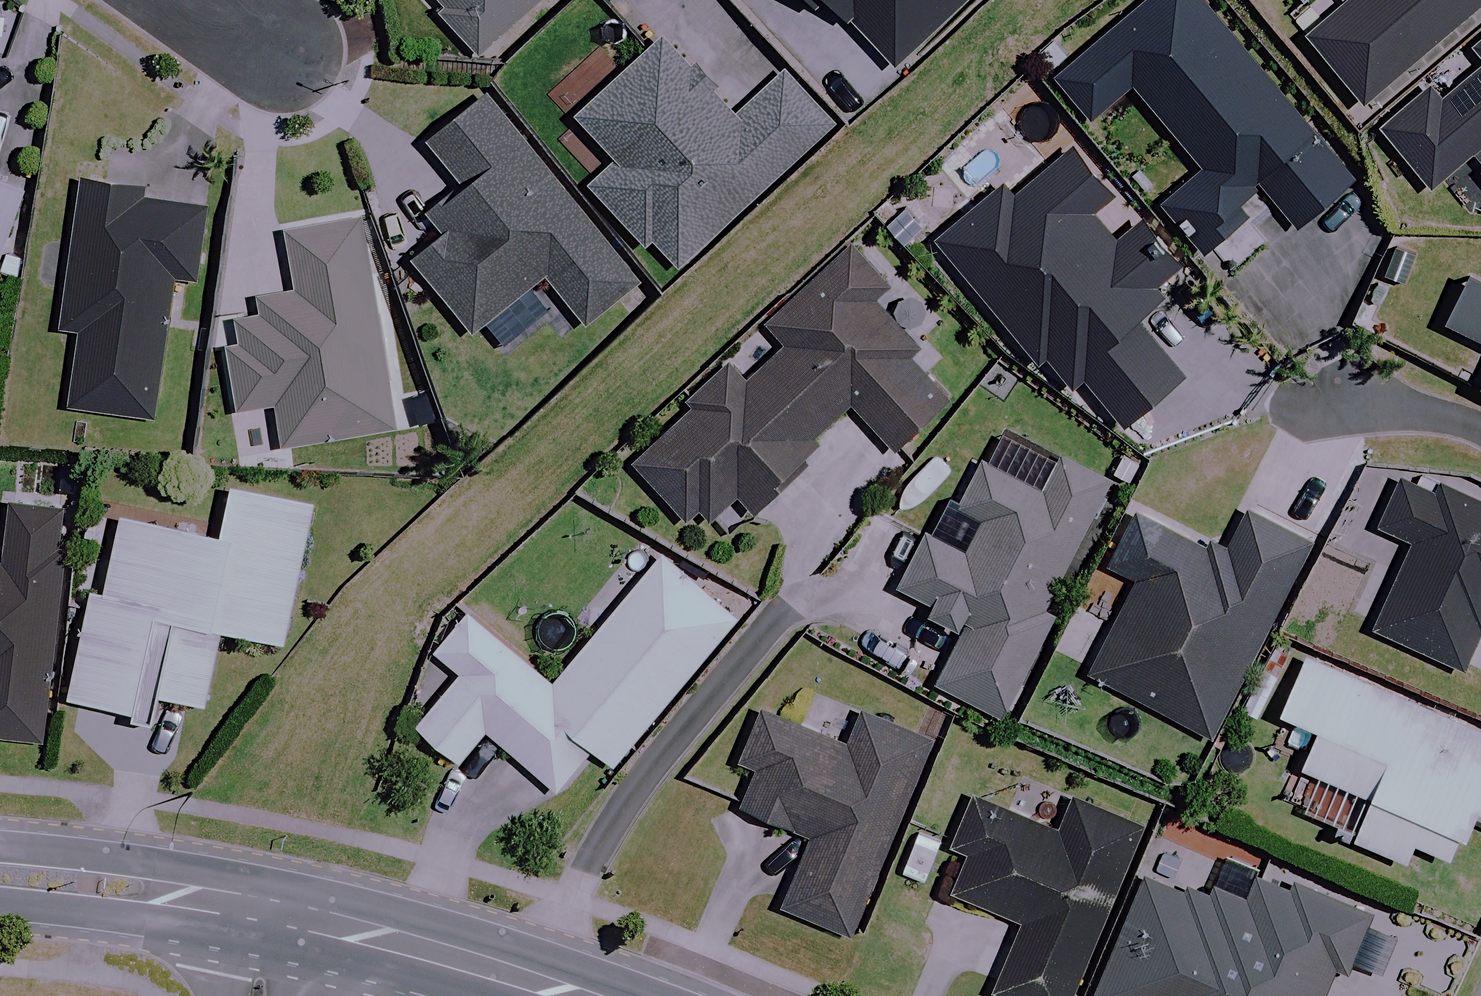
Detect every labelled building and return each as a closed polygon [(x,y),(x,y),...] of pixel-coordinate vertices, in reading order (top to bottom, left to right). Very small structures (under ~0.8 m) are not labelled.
[(451,6),(440,15),(480,60),(547,0),(445,0),(451,6)] [(824,14),(835,3),(895,67),(966,0),(811,0),(824,14)] [(1299,232),(1354,186),(1318,142),(1199,0),(1155,0),(1058,81),(1093,123),(1136,87),(1205,171),(1166,203),(1210,256),(1251,223),(1238,208),(1262,188),(1274,203),(1299,232)] [(1308,39),(1365,106),(1480,8),(1480,0),(1355,0),(1308,39)] [(741,116),(670,37),(579,118),(619,162),(596,182),(677,273),(837,130),(788,75),(741,116)] [(1444,105),(1431,91),(1383,134),(1437,193),(1471,162),(1480,174),(1480,72),(1444,105)] [(638,286),(483,97),(430,141),(468,188),(432,218),(446,235),(414,261),(475,336),(547,277),(588,327),(638,286)] [(1117,201),(1071,150),(1018,198),(1007,185),(941,244),(1074,392),(1086,382),(1129,430),(1187,378),(1137,323),(1187,278),(1140,225),(1118,245),(1095,220),(1117,201)] [(3,259),(29,190),(0,179),(0,258),(3,259)] [(147,189),(87,181),(66,335),(84,337),(74,412),(155,423),(174,282),(197,286),(208,209),(146,200),(147,189)] [(397,432),(360,220),(291,232),(301,292),(263,299),(266,318),(230,324),(245,415),(279,409),(287,451),(397,432)] [(852,409),(861,418),(899,454),(950,401),(912,365),(926,351),(880,307),(896,290),(846,243),(766,328),(787,348),(754,383),(733,363),(631,470),(700,536),(736,498),(762,522),(828,453),(819,444),(852,409)] [(1480,271),(1456,319),(1480,331),(1480,272),(1480,271)] [(1114,478),(1066,456),(1049,493),(987,466),(964,518),(982,525),(970,553),(930,535),(904,595),(938,610),(933,622),(964,636),(940,690),(1009,719),(1114,478)] [(1403,481),(1380,534),(1413,548),(1375,636),(1467,675),(1480,642),(1480,506),(1440,488),(1436,496),(1403,481)] [(316,503),(235,487),(225,537),(125,517),(110,587),(97,584),(73,700),(157,718),(161,697),(208,707),(223,632),(286,645),(316,503)] [(13,505),(7,567),(0,566),(0,744),(44,749),(68,511),(13,505)] [(1315,539),(1254,508),(1229,554),(1143,510),(1116,562),(1145,578),(1096,672),(1214,733),(1315,539)] [(739,619),(665,557),(557,686),(471,613),(438,652),(464,673),(419,727),(461,763),(488,730),(559,790),(595,748),(616,766),(739,619)] [(1307,656),(1281,715),(1320,732),(1304,769),(1374,799),(1356,840),(1408,863),(1417,843),(1466,865),(1480,830),(1480,731),(1307,656)] [(937,738),(869,710),(855,743),(771,709),(748,764),(763,770),(749,804),(820,833),(791,905),(858,932),(937,738)] [(979,791),(957,846),(974,853),(958,892),(1017,917),(1027,921),(999,987),(1020,995),(1077,995),(1149,824),(1078,795),(1065,826),(979,791)] [(1220,884),(1211,904),(1146,877),(1096,995),(1327,995),(1337,972),(1346,976),(1372,915),(1263,870),(1251,897),(1220,884)]
